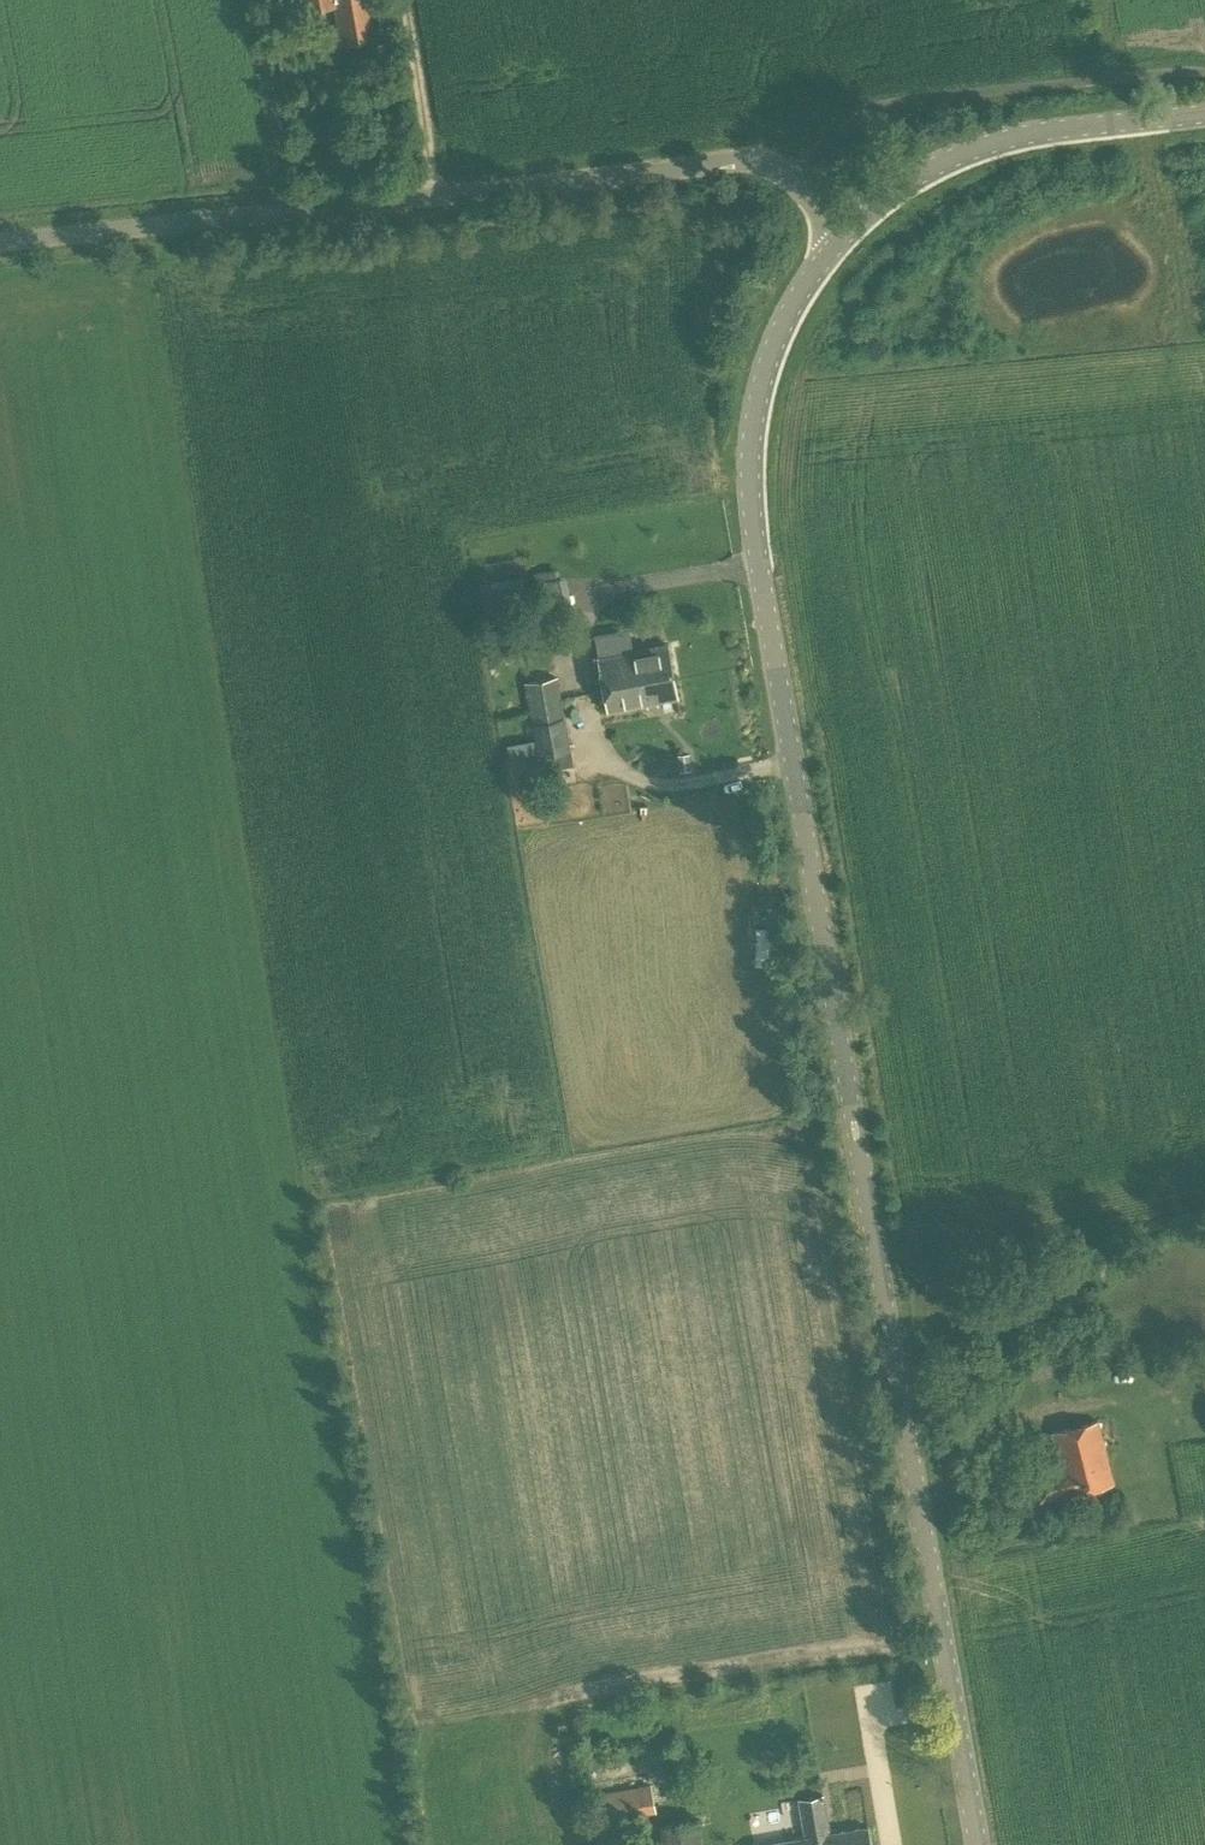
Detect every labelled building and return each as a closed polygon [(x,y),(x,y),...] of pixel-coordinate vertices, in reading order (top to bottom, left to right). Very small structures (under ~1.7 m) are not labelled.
[(307,8),(339,3),(345,43),(375,38),(368,0),(306,0),(307,8)] [(522,577),(490,582),(492,596),(524,590),(522,577)] [(652,682),(674,679),(668,646),(622,654),(618,634),(597,637),(605,684),(636,679),(637,681),(651,678),(652,682)] [(539,754),(571,748),(557,677),(549,678),(548,678),(525,683),(539,754)] [(677,696),(674,679),(652,682),(651,678),(637,681),(636,679),(605,684),(609,707),(677,696)] [(526,779),(514,781),(518,801),(530,799),(526,779)] [(1070,1493),(1113,1482),(1097,1421),(1053,1432),(1062,1470),(1034,1477),(1040,1499),(1069,1491),(1070,1493)] [(651,1784),(603,1793),(608,1821),(656,1812),(651,1784)] [(823,1796),(800,1800),(806,1836),(759,1843),(760,1844),(870,1844),(867,1824),(829,1831),(823,1796)] [(665,1844),(703,1844),(699,1816),(662,1821),(665,1844)]
